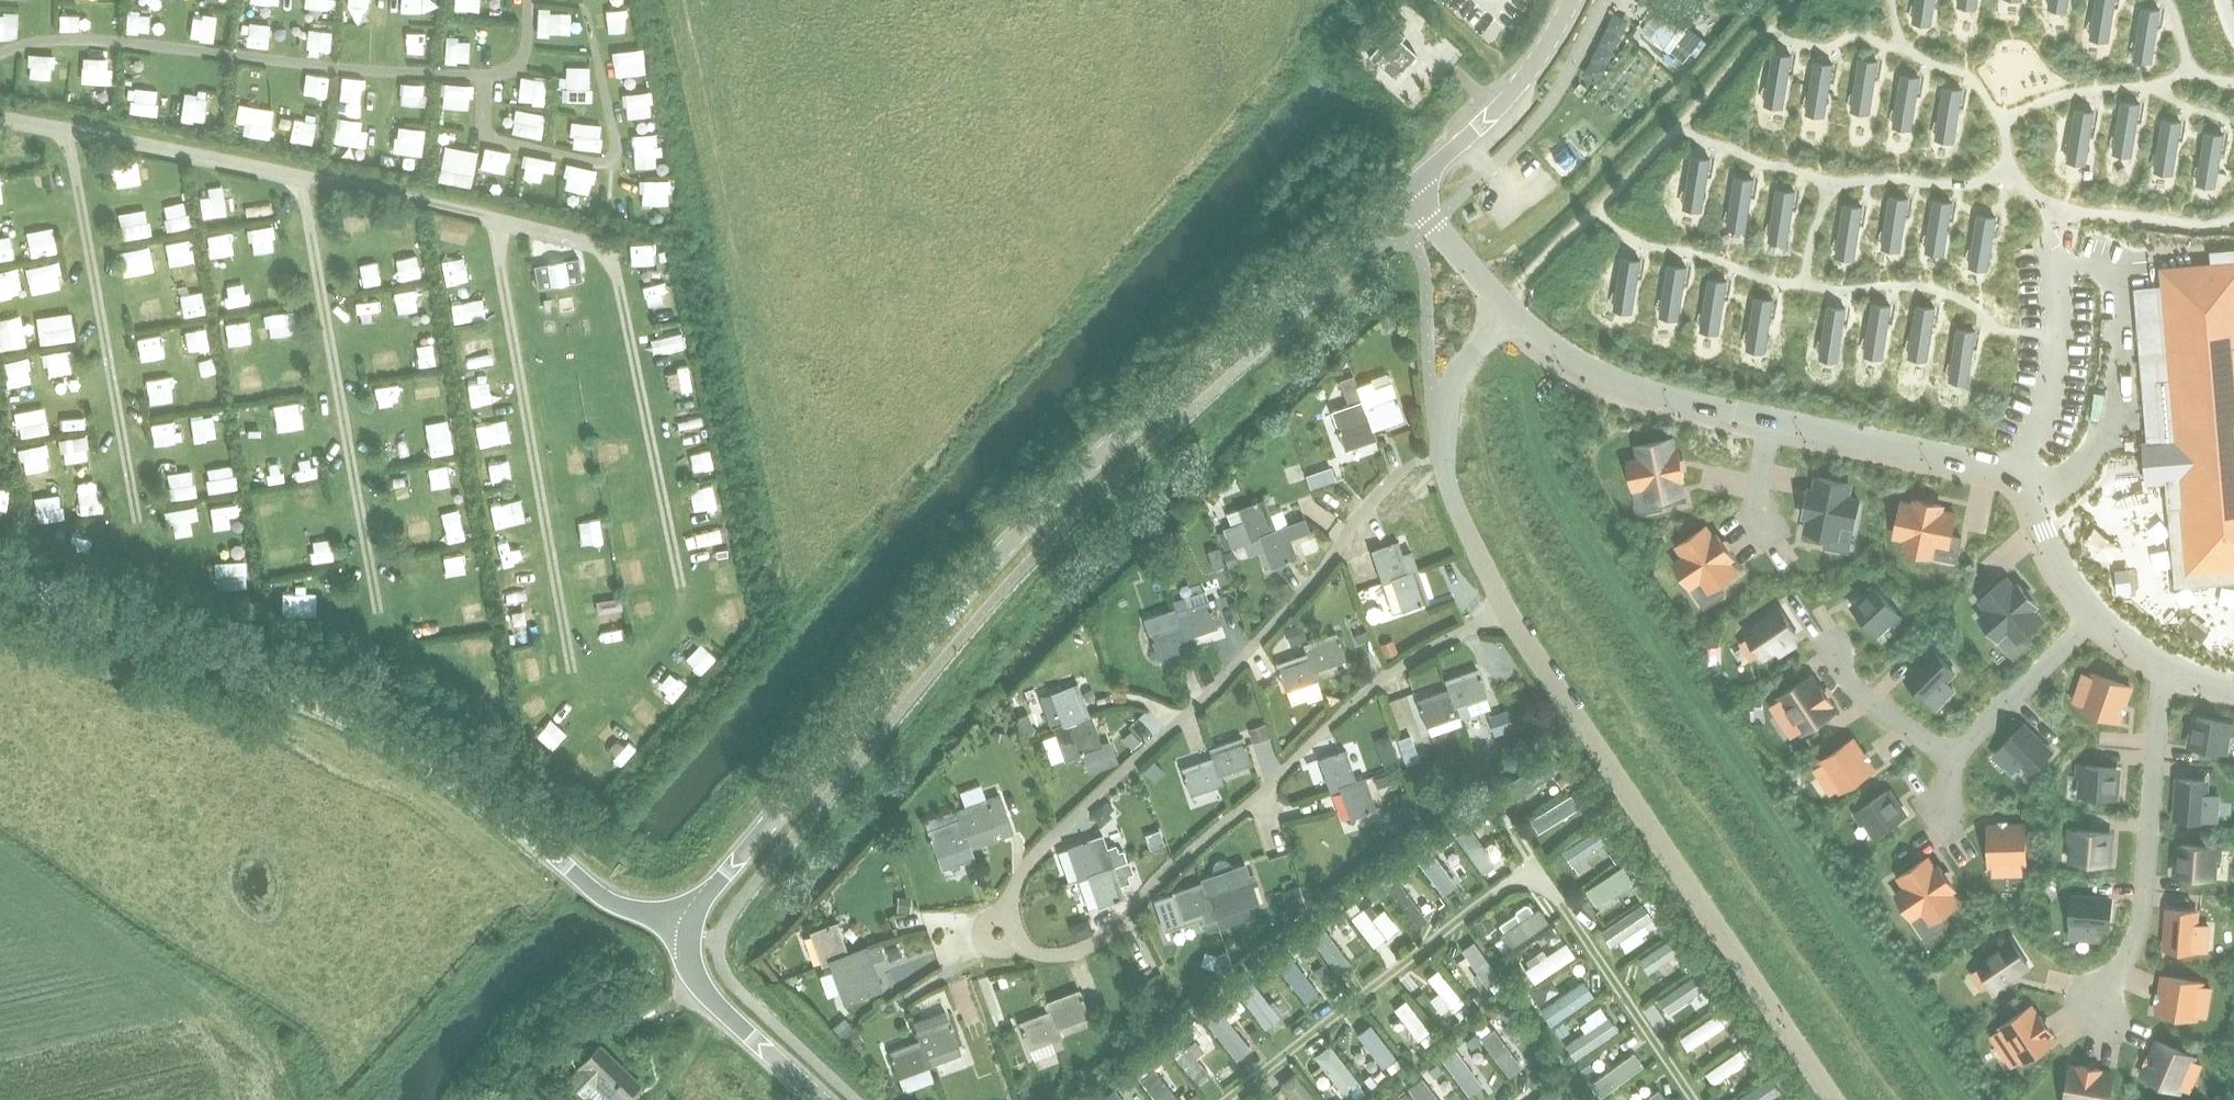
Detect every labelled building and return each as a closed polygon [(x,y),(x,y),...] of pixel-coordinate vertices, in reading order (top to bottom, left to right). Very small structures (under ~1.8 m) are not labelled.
[(181,9),(208,11),(209,0),(182,0),(181,9)] [(412,0),(390,0),(389,7),(411,10),(412,0)] [(1707,0),(1683,0),(1693,12),(1707,0)] [(1914,10),(1932,13),(1934,0),(1915,0),(1914,10)] [(2091,26),(2109,29),(2114,0),(2096,0),(2091,26)] [(597,25),(618,25),(617,2),(596,3),(597,25)] [(2141,7),(2134,47),(2152,50),(2159,10),(2141,7)] [(1641,29),(1664,46),(1680,25),(1657,8),(1649,20),(1641,29)] [(117,12),(115,37),(137,39),(139,13),(117,12)] [(48,13),(48,35),(72,35),(72,13),(48,13)] [(0,17),(0,44),(8,44),(8,17),(0,17)] [(227,49),(251,50),(253,22),(228,21),(227,49)] [(200,45),(202,24),(179,22),(177,43),(200,45)] [(1392,79),(1414,54),(1398,40),(1402,36),(1392,26),(1366,56),(1392,79)] [(1688,30),(1680,39),(1676,36),(1668,47),(1683,57),(1690,49),(1696,54),(1705,43),(1688,30)] [(459,58),(460,35),(438,34),(437,56),(459,58)] [(606,43),(606,68),(632,68),(632,43),(606,43)] [(582,75),(584,48),(558,47),(557,73),(582,75)] [(1772,52),(1766,93),(1784,96),(1790,55),(1772,52)] [(1859,58),(1852,99),(1870,102),(1877,61),(1859,58)] [(44,84),(67,85),(68,61),(45,60),(44,84)] [(112,80),(135,82),(137,63),(113,61),(112,80)] [(1814,61),(1808,101),(1826,104),(1832,64),(1814,61)] [(101,88),(103,63),(82,62),(80,86),(101,88)] [(330,96),(351,98),(353,72),(332,70),(330,96)] [(537,100),(538,72),(511,71),(510,99),(537,100)] [(1901,74),(1894,115),(1912,118),(1919,77),(1901,74)] [(415,102),(415,77),(389,77),(390,102),(415,102)] [(432,77),(431,104),(461,105),(462,78),(432,77)] [(571,107),(573,84),(550,83),(548,105),(571,107)] [(612,87),(616,112),(642,108),(638,84),(612,87)] [(1943,87),(1937,127),(1955,130),(1961,89),(1943,87)] [(111,93),(110,120),(134,121),(136,94),(111,93)] [(195,129),(197,99),(171,97),(169,128),(195,129)] [(2121,101),(2114,141),(2132,144),(2139,104),(2121,101)] [(506,103),(502,128),(532,133),(536,107),(506,103)] [(1770,142),(1792,113),(1780,104),(1758,133),(1770,142)] [(1799,109),(1801,124),(1814,121),(1812,107),(1799,109)] [(2075,109),(2068,149),(2086,152),(2093,112),(2075,109)] [(215,113),(216,143),(248,143),(248,112),(215,113)] [(304,140),(305,114),(282,112),(280,139),(304,140)] [(354,142),(356,115),(327,113),(325,140),(354,142)] [(2162,119),(2156,159),(2174,162),(2180,122),(2162,119)] [(413,151),(415,123),(386,120),(384,149),(413,151)] [(624,154),(650,155),(651,129),(625,128),(624,154)] [(2205,131),(2198,172),(2216,175),(2223,134),(2205,131)] [(465,181),(467,144),(432,142),(430,179),(465,181)] [(1691,156),(1685,196),(1703,199),(1709,158),(1691,156)] [(555,160),(554,186),(584,188),(585,161),(555,160)] [(478,185),(504,187),(505,163),(480,162),(478,185)] [(127,164),(97,165),(98,192),(128,191),(127,164)] [(167,193),(167,170),(138,169),(138,193),(167,193)] [(629,172),(629,199),(656,199),(656,172),(629,172)] [(1735,176),(1728,217),(1746,219),(1753,179),(1735,176)] [(1770,230),(1787,233),(1794,192),(1776,189),(1770,230)] [(1889,196),(1883,236),(1901,239),(1907,198),(1889,196)] [(1933,199),(1926,240),(1944,243),(1951,202),(1933,199)] [(1843,204),(1837,245),(1855,247),(1861,207),(1843,204)] [(198,208),(200,229),(222,227),(220,206),(198,208)] [(153,238),(177,232),(172,210),(148,216),(153,238)] [(1977,214),(1970,255),(1988,258),(1995,217),(1977,214)] [(106,246),(136,245),(135,220),(105,221),(106,246)] [(12,262),(44,260),(42,231),(10,233),(12,262)] [(237,231),(237,254),(259,254),(258,231),(237,231)] [(147,248),(152,271),(180,265),(175,242),(147,248)] [(110,281),(143,278),(141,253),(108,256),(110,281)] [(533,265),(538,288),(582,280),(577,257),(533,265)] [(1622,257),(1615,298),(1633,301),(1640,260),(1622,257)] [(349,263),(350,283),(370,282),(368,261),(349,263)] [(2143,454),(2144,468),(2145,479),(2164,477),(2167,508),(2183,507),(2188,570),(2233,566),(2233,263),(2210,265),(2163,269),(2164,284),(2164,285),(2170,355),(2170,356),(2172,379),(2156,380),(2162,453),(2143,454)] [(1668,264),(1661,304),(1679,307),(1686,267),(1668,264)] [(18,298),(49,294),(46,268),(15,273),(18,298)] [(11,298),(6,273),(0,274),(0,301),(11,298)] [(1708,278),(1702,319),(1720,321),(1726,281),(1708,278)] [(384,285),(384,308),(411,308),(410,284),(384,285)] [(161,302),(166,325),(192,319),(187,296),(161,302)] [(1754,296),(1748,337),(1766,340),(1772,299),(1754,296)] [(1873,304),(1865,343),(1884,347),(1890,307),(1873,304)] [(1916,304),(1910,345),(1928,348),(1934,307),(1916,304)] [(1827,306),(1821,346),(1839,349),(1845,308),(1827,306)] [(1391,311),(1377,315),(1379,326),(1394,322),(1391,311)] [(27,347),(62,345),(60,318),(25,320),(27,347)] [(16,350),(10,320),(0,322),(0,353),(16,350)] [(190,327),(164,331),(168,354),(194,350),(190,327)] [(1957,328),(1951,369),(1969,371),(1975,331),(1957,328)] [(129,361),(153,361),(152,339),(129,339),(129,361)] [(32,354),(32,378),(62,378),(62,354),(32,354)] [(1770,365),(1771,380),(1785,380),(1784,365),(1770,365)] [(16,386),(16,366),(0,367),(0,386),(16,386)] [(423,368),(396,375),(400,390),(427,383),(423,368)] [(138,409),(163,404),(158,380),(133,385),(138,409)] [(1361,404),(1370,428),(1399,419),(1387,383),(1372,388),(1370,381),(1356,386),(1358,392),(1358,393),(1361,404)] [(1370,428),(1361,404),(1330,414),(1341,448),(1373,439),(1369,428),(1370,428)] [(464,410),(465,433),(487,432),(485,409),(464,410)] [(8,438),(37,431),(32,410),(3,417),(8,438)] [(182,411),(183,435),(210,435),(209,410),(182,411)] [(47,412),(48,434),(72,433),(72,411),(47,412)] [(143,414),(145,437),(169,435),(168,413),(143,414)] [(673,440),(680,470),(703,464),(696,435),(673,440)] [(1683,477),(1678,451),(1672,453),(1669,439),(1638,445),(1640,459),(1627,461),(1632,487),(1645,484),(1649,500),(1651,510),(1666,507),(1664,497),(1680,494),(1677,478),(1683,477)] [(72,441),(47,445),(51,467),(75,462),(72,441)] [(32,450),(10,450),(11,472),(33,471),(32,450)] [(1796,457),(1800,486),(1814,484),(1811,455),(1796,457)] [(197,488),(224,485),(222,463),(195,466),(197,488)] [(152,472),(156,495),(186,490),(183,467),(152,472)] [(407,467),(383,467),(383,490),(407,490),(407,467)] [(1318,471),(1305,475),(1310,488),(1322,484),(1318,471)] [(1837,538),(1840,522),(1853,525),(1859,500),(1845,497),(1848,483),(1817,476),(1814,490),(1808,489),(1802,514),(1809,516),(1805,531),(1825,536),(1823,546),(1834,548),(1837,538)] [(1207,485),(1199,495),(1209,502),(1217,492),(1207,485)] [(1630,489),(1603,497),(1608,514),(1635,506),(1630,489)] [(218,492),(194,496),(199,520),(222,516),(218,492)] [(87,494),(65,496),(67,521),(90,519),(87,494)] [(1930,555),(1933,542),(1949,545),(1959,547),(1961,536),(1951,534),(1955,514),(1939,511),(1940,504),(1915,499),(1914,505),(1900,503),(1893,534),(1907,537),(1905,550),(1930,555)] [(158,525),(185,521),(182,500),(155,503),(158,525)] [(1257,537),(1272,531),(1261,500),(1236,509),(1241,524),(1225,530),(1231,547),(1247,541),(1257,537)] [(1378,537),(1364,542),(1378,583),(1380,582),(1381,583),(1381,582),(1416,570),(1418,570),(1418,569),(1416,569),(1403,530),(1416,525),(1410,508),(1372,521),(1378,537)] [(1176,518),(1163,531),(1170,539),(1183,526),(1176,518)] [(1272,531),(1257,537),(1268,567),(1292,558),(1285,540),(1303,533),(1299,521),(1272,531)] [(1735,573),(1726,560),(1732,556),(1717,535),(1712,538),(1704,526),(1677,544),(1685,556),(1674,564),(1688,585),(1700,578),(1709,591),(1714,600),(1727,591),(1722,582),(1735,573)] [(1652,559),(1670,550),(1666,540),(1647,548),(1652,559)] [(1217,546),(1206,550),(1212,568),(1223,564),(1217,546)] [(1230,547),(1220,551),(1225,563),(1234,560),(1230,547)] [(205,583),(235,583),(235,557),(204,557),(205,583)] [(1150,558),(1136,563),(1140,577),(1155,572),(1150,558)] [(1757,568),(1740,573),(1755,620),(1772,615),(1757,568)] [(2122,569),(2115,570),(2116,591),(2124,591),(2122,569)] [(1416,570),(1381,582),(1392,613),(1429,600),(1428,599),(1426,600),(1416,570)] [(2025,633),(2041,620),(2030,608),(2035,603),(2018,584),(2013,588),(2004,578),(1980,599),(1989,609),(1979,618),(1996,638),(2006,629),(2017,641),(2024,649),(2032,641),(2025,633)] [(1896,611),(1875,588),(1853,608),(1874,631),(1888,618),(1893,623),(1900,616),(1896,611)] [(729,593),(705,595),(706,607),(730,605),(729,593)] [(1213,625),(1204,601),(1175,612),(1183,636),(1213,625)] [(1174,613),(1172,609),(1141,621),(1156,657),(1186,645),(1182,636),(1183,636),(1175,612),(1174,613)] [(1796,634),(1780,610),(1746,632),(1762,656),(1774,648),(1778,654),(1795,643),(1791,637),(1796,634)] [(1360,620),(1345,625),(1349,637),(1364,632),(1360,620)] [(1293,624),(1281,628),(1287,644),(1299,640),(1293,624)] [(1337,633),(1304,644),(1307,652),(1313,669),(1345,657),(1337,633)] [(1390,638),(1377,643),(1382,655),(1395,650),(1390,638)] [(1300,644),(1301,644),(1303,654),(1273,663),(1282,689),(1313,679),(1310,670),(1310,669),(1301,644),(1300,644)] [(1956,673),(1934,651),(1906,680),(1928,701),(1941,688),(1948,694),(1953,689),(1946,683),(1956,673)] [(1478,670),(1446,681),(1449,689),(1454,706),(1459,718),(1491,707),(1486,692),(1478,670)] [(2117,720),(2129,686),(2093,673),(2091,676),(2083,673),(2079,681),(2088,684),(2080,707),(2117,720)] [(1831,702),(1819,685),(1818,686),(1810,675),(1777,697),(1779,699),(1770,705),(1777,715),(1785,709),(1801,732),(1834,710),(1829,703),(1831,702)] [(1073,684),(1040,696),(1052,727),(1059,724),(1083,716),(1073,684)] [(1449,689),(1416,701),(1425,725),(1428,734),(1460,723),(1459,718),(1454,706),(1449,689)] [(1506,710),(1488,717),(1495,735),(1513,728),(1506,710)] [(1027,714),(1017,717),(1023,734),(1033,730),(1027,714)] [(1059,724),(1052,727),(1062,758),(1081,752),(1088,772),(1116,761),(1108,740),(1094,745),(1084,715),(1083,716),(1059,724)] [(2232,733),(2233,723),(2227,722),(2196,716),(2191,746),(2222,751),(2225,732),(2232,733)] [(1268,735),(1263,722),(1245,728),(1250,741),(1268,735)] [(1756,758),(1792,740),(1784,724),(1748,742),(1756,758)] [(2049,752),(2021,724),(2000,746),(2013,760),(2007,766),(2012,771),(2018,764),(2028,774),(2049,752)] [(991,729),(989,737),(1002,739),(1003,731),(991,729)] [(1130,730),(1121,738),(1130,749),(1139,741),(1130,730)] [(1410,733),(1395,737),(1399,750),(1414,746),(1410,733)] [(1034,736),(1023,739),(1025,747),(1036,744),(1034,736)] [(1242,738),(1210,749),(1213,758),(1219,774),(1251,763),(1242,738)] [(1840,791),(1872,769),(1852,739),(1820,760),(1821,763),(1812,769),(1819,778),(1828,772),(1840,791)] [(1485,742),(1470,747),(1478,770),(1492,761),(1485,742)] [(1345,749),(1321,758),(1332,790),(1340,787),(1357,781),(1345,749)] [(1216,774),(1208,750),(1207,750),(1210,758),(1178,769),(1187,794),(1219,783),(1216,774)] [(1395,752),(1379,758),(1383,769),(1399,763),(1395,752)] [(1554,770),(1544,756),(1501,784),(1511,799),(1554,770)] [(1153,761),(1142,771),(1153,782),(1163,772),(1153,761)] [(2113,797),(2115,767),(2084,765),(2077,765),(2077,775),(2083,775),(2082,795),(2113,797)] [(1388,771),(1373,776),(1376,786),(1391,781),(1388,771)] [(1357,781),(1340,787),(1351,819),(1376,811),(1365,778),(1357,781)] [(2217,802),(2218,795),(2203,794),(2204,780),(2179,778),(2176,818),(2201,820),(2203,801),(2217,802)] [(1795,791),(1798,813),(1827,808),(1823,786),(1795,791)] [(1902,816),(1886,791),(1860,808),(1854,812),(1860,821),(1865,817),(1876,833),(1902,816)] [(1577,806),(1570,793),(1529,816),(1537,830),(1577,806)] [(953,811),(956,819),(958,819),(968,847),(1012,831),(998,794),(953,811)] [(1101,805),(1090,816),(1100,827),(1111,816),(1101,805)] [(1409,806),(1393,810),(1399,827),(1414,822),(1409,806)] [(926,830),(941,868),(972,857),(968,847),(958,819),(956,819),(926,830)] [(1610,838),(1600,823),(1561,849),(1571,864),(1610,838)] [(1494,861),(1468,824),(1454,834),(1479,871),(1494,861)] [(2025,863),(2024,824),(1988,825),(1989,864),(2013,864),(2013,873),(2022,873),(2022,863),(2025,863)] [(2104,862),(2107,833),(2076,830),(2076,831),(2069,830),(2068,840),(2075,841),(2073,860),(2104,862)] [(877,834),(875,844),(887,846),(889,836),(877,834)] [(1065,849),(1058,851),(1068,882),(1075,879),(1085,876),(1109,867),(1126,861),(1122,851),(1118,852),(1115,845),(1106,848),(1101,835),(1098,836),(1064,848),(1065,849)] [(1455,883),(1427,845),(1414,854),(1442,893),(1455,883)] [(2217,858),(2218,848),(2211,848),(2211,847),(2180,845),(2178,874),(2209,877),(2210,858),(2217,858)] [(1956,904),(1947,891),(1953,887),(1939,866),(1934,869),(1926,857),(1899,875),(1906,887),(1895,894),(1909,916),(1921,908),(1930,922),(1935,930),(1945,924),(1939,915),(1956,904)] [(1085,876),(1075,879),(1086,910),(1095,906),(1099,905),(1120,898),(1123,897),(1119,885),(1129,882),(1126,875),(1132,873),(1128,860),(1126,861),(1109,867),(1085,876)] [(1635,877),(1624,862),(1583,889),(1593,904),(1635,877)] [(1222,871),(1199,879),(1203,892),(1212,917),(1246,905),(1258,901),(1251,882),(1244,863),(1222,871)] [(1425,918),(1395,878),(1383,887),(1414,927),(1425,918)] [(1169,893),(1153,899),(1163,929),(1198,916),(1200,920),(1198,925),(1206,931),(1216,928),(1212,917),(1203,892),(1199,882),(1169,893)] [(1298,884),(1281,890),(1287,908),(1304,903),(1298,884)] [(894,895),(893,909),(906,910),(907,896),(894,895)] [(2108,925),(2110,900),(2071,897),(2069,922),(2088,924),(2087,938),(2093,939),(2095,924),(2108,925)] [(1651,918),(1641,902),(1599,930),(1609,945),(1651,918)] [(1547,920),(1538,907),(1499,933),(1508,946),(1547,920)] [(1362,908),(1350,917),(1372,945),(1397,927),(1383,909),(1371,918),(1362,908)] [(2193,924),(2194,910),(2169,908),(2166,948),(2191,950),(2193,931),(2207,932),(2208,925),(2193,924)] [(1085,917),(1071,922),(1075,933),(1089,928),(1085,917)] [(843,955),(843,954),(832,924),(806,932),(818,964),(827,961),(843,955)] [(1348,962),(1322,926),(1309,936),(1334,971),(1348,962)] [(1683,948),(1674,935),(1638,959),(1647,972),(1683,948)] [(2027,964),(2011,940),(2006,943),(2002,937),(1986,948),(1990,954),(1977,963),(1993,987),(2027,964)] [(1498,977),(1471,940),(1459,948),(1486,986),(1498,977)] [(1574,955),(1565,941),(1523,968),(1532,982),(1574,955)] [(878,945),(863,951),(867,964),(883,958),(878,945)] [(843,955),(827,961),(842,1002),(876,989),(867,964),(863,951),(862,948),(843,955)] [(1316,989),(1287,952),(1273,963),(1303,1000),(1316,989)] [(1463,1002),(1436,968),(1426,976),(1453,1010),(1463,1002)] [(1707,983),(1698,970),(1655,998),(1664,1011),(1707,983)] [(1002,974),(994,977),(998,987),(1005,984),(1002,974)] [(2195,1018),(2199,994),(2208,996),(2209,987),(2200,985),(2201,982),(2162,975),(2156,1011),(2195,1018)] [(1592,994),(1582,979),(1539,1008),(1549,1023),(1592,994)] [(1278,1016),(1251,980),(1236,991),(1264,1027),(1278,1016)] [(1045,1001),(1054,1026),(1084,1015),(1075,991),(1045,1001)] [(1153,993),(1149,1005),(1165,1010),(1168,998),(1153,993)] [(1428,1030),(1403,999),(1392,1008),(1416,1039),(1428,1030)] [(1043,1012),(1019,1021),(1028,1046),(1028,1047),(1032,1056),(1032,1057),(1053,1049),(1050,1040),(1058,1036),(1054,1026),(1045,1001),(1040,1003),(1043,1012)] [(2050,1032),(2039,1014),(2037,1016),(2030,1004),(1997,1026),(1999,1028),(1990,1034),(1996,1043),(2005,1038),(2020,1061),(2053,1040),(2049,1033),(2050,1032)] [(1250,1047),(1218,1006),(1203,1017),(1235,1059),(1250,1047)] [(942,1010),(911,1021),(918,1039),(924,1055),(927,1064),(928,1065),(958,1054),(955,1044),(942,1010)] [(1223,1063),(1194,1011),(1179,1019),(1209,1071),(1223,1063)] [(1723,1025),(1715,1013),(1678,1036),(1686,1048),(1723,1025)] [(1616,1028),(1606,1014),(1564,1044),(1573,1057),(1616,1028)] [(841,1016),(828,1026),(837,1037),(850,1027),(841,1016)] [(1394,1056),(1368,1023),(1355,1033),(1381,1066),(1394,1056)] [(1521,1065),(1492,1027),(1479,1038),(1507,1075),(1521,1065)] [(853,1029),(839,1040),(848,1050),(861,1039),(853,1029)] [(924,1055),(918,1039),(887,1050),(896,1075),(927,1064),(924,1055)] [(2191,1059),(2192,1056),(2157,1041),(2142,1074),(2178,1090),(2187,1068),(2196,1071),(2200,1063),(2191,1059)] [(1359,1082),(1328,1043),(1312,1055),(1343,1094),(1359,1082)] [(638,1085),(598,1046),(567,1078),(584,1095),(597,1083),(614,1099),(624,1099),(638,1085)] [(1196,1084),(1207,1075),(1183,1046),(1171,1055),(1196,1084)] [(1482,1084),(1455,1048),(1440,1059),(1468,1095),(1482,1084)] [(1747,1060),(1739,1049),(1704,1072),(1712,1083),(1747,1060)] [(1642,1064),(1632,1050),(1588,1082),(1599,1095),(1642,1064)] [(1083,1064),(1072,1069),(1075,1079),(1086,1074),(1083,1064)] [(2112,1072),(2099,1070),(2099,1068),(2079,1065),(2078,1067),(2070,1065),(2064,1099),(2107,1099),(2112,1072)] [(1151,1068),(1139,1078),(1156,1099),(1176,1099),(1151,1068)] [(1293,1072),(1277,1085),(1290,1099),(1316,1099),(1293,1072)] [(1421,1075),(1406,1086),(1417,1099),(1439,1099),(1421,1075)] [(1769,1075),(1730,1099),(1731,1099),(1765,1099),(1779,1091),(1769,1075)] [(1559,1085),(1538,1099),(1568,1099),(1569,1099),(1559,1085)] [(1112,1087),(1097,1098),(1098,1099),(1122,1099),(1112,1087)] [(1015,1097),(1016,1099),(1030,1099),(1026,1091),(1024,1088),(1016,1092),(1017,1095),(1015,1097)] [(1658,1089),(1642,1099),(1666,1099),(1658,1089)]
